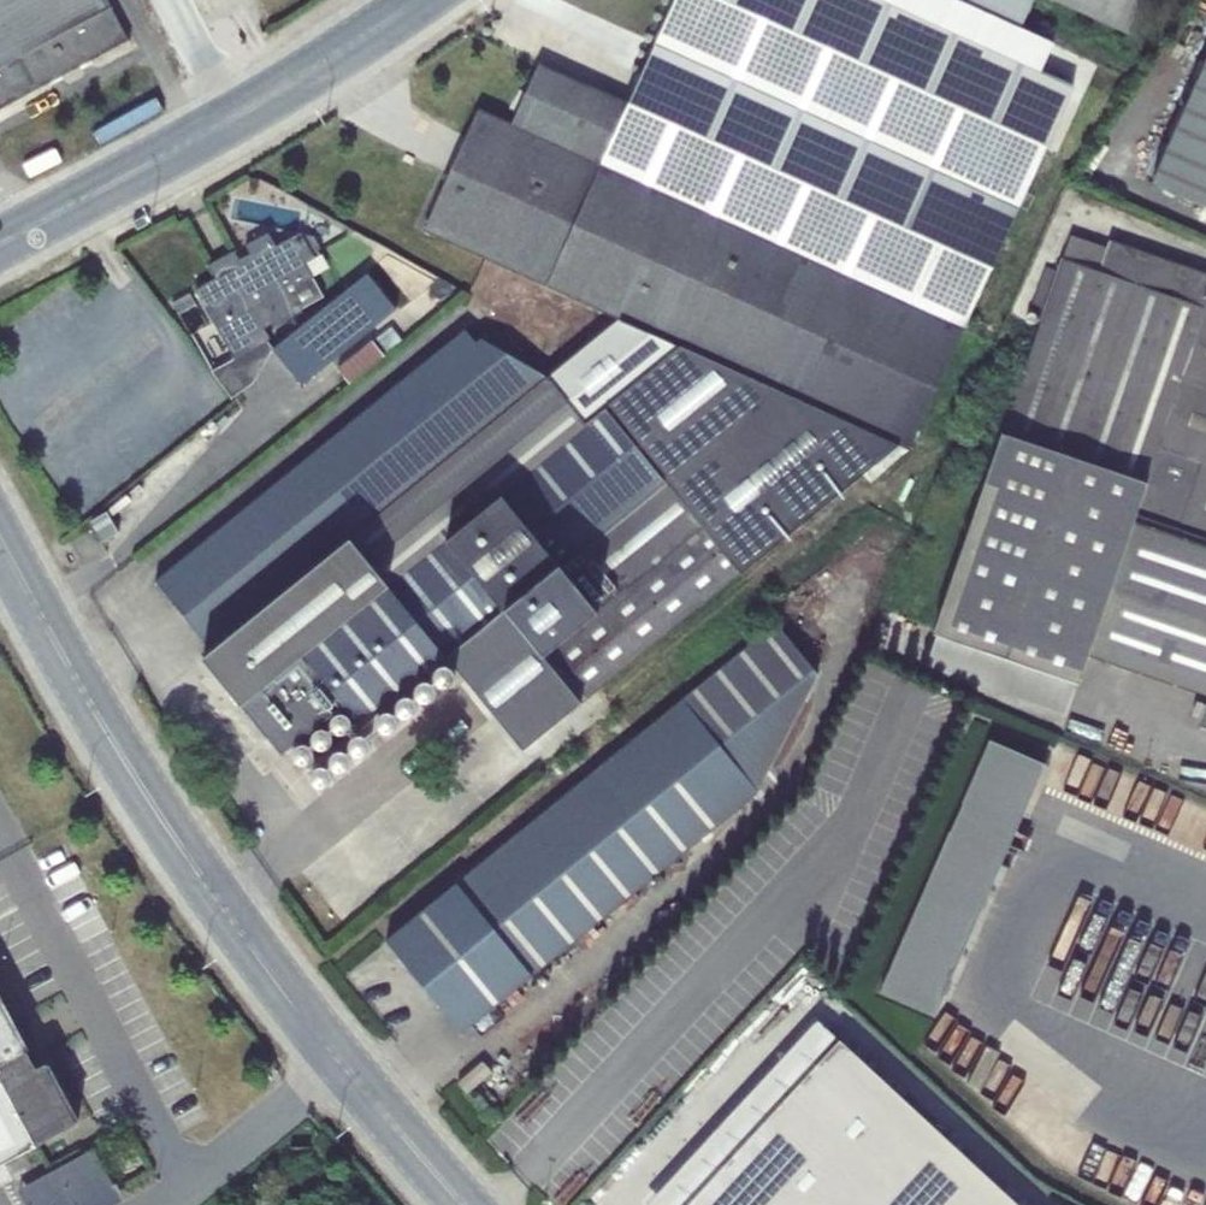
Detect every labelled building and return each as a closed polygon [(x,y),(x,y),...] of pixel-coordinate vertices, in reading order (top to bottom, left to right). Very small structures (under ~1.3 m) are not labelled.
[(128,40),(107,0),(0,0),(0,109),(128,40)] [(964,328),(1072,85),(1039,71),(1052,45),(1019,30),(955,0),(674,0),(628,103),(600,165),(964,328)] [(1019,30),(1032,0),(955,0),(1019,30)] [(1136,37),(1152,0),(1056,0),(1136,37)] [(1151,182),(1205,207),(1205,58),(1151,182)] [(600,165),(628,103),(538,63),(511,123),(478,108),(423,230),(545,285),(546,283),(620,317),(898,445),(909,450),(964,328),(600,165)] [(212,370),(232,398),(252,382),(272,349),(267,340),(270,338),(264,328),(275,322),(277,324),(303,310),(301,308),(323,296),(312,276),(304,263),(310,260),(298,237),(276,249),(267,232),(245,245),(252,259),(238,266),(235,260),(215,271),(218,276),(195,289),(234,358),(212,370)] [(1070,235),(925,666),(1063,713),(1087,654),(1205,695),(1205,274),(1110,240),(1107,248),(1070,235)] [(304,263),(312,276),(329,267),(322,253),(310,260),(304,263)] [(368,273),(272,349),(301,385),(396,308),(368,273)] [(202,659),(281,756),(342,705),(360,727),(447,657),(523,750),(898,445),(620,317),(548,376),(480,337),(474,343),(463,330),(155,581),(211,651),(202,659)] [(372,340),(336,369),(348,385),(385,356),(372,340)] [(106,512),(90,521),(102,542),(118,533),(106,512)] [(776,624),(386,940),(461,1034),(758,792),(818,676),(776,624)] [(1044,764),(989,740),(879,991),(934,1016),(1044,764)] [(13,1178),(4,1163),(77,1123),(45,1064),(36,1069),(0,1002),(0,1185),(13,1178)] [(644,1204),(645,1204),(685,1204),(838,1039),(817,1020),(644,1204)] [(838,1039),(685,1204),(1018,1204),(838,1039)] [(482,1060),(457,1082),(466,1093),(491,1071),(482,1060)] [(92,1147),(18,1189),(26,1204),(112,1204),(122,1199),(92,1147)]
